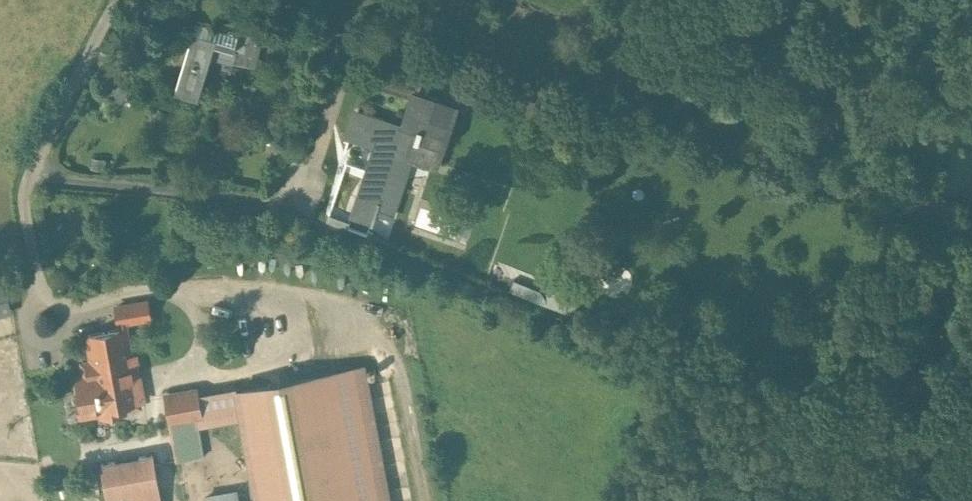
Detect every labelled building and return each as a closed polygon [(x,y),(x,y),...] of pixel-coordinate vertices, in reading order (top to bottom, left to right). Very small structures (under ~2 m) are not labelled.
[(239,33),(213,25),(210,35),(193,30),(192,36),(177,84),(200,91),(210,56),(251,65),(256,40),(271,43),(275,23),(262,20),(263,14),(244,9),(239,33)] [(159,64),(136,57),(132,70),(155,77),(159,64)] [(360,110),(352,134),(377,142),(354,212),(376,219),(379,209),(395,214),(403,191),(390,187),(402,151),(435,162),(453,105),(426,96),(424,102),(410,97),(402,124),(360,110)] [(620,275),(607,270),(601,285),(615,290),(620,275)] [(511,292),(576,312),(581,295),(517,275),(511,292)] [(0,284),(0,314),(14,311),(7,283),(0,284)] [(147,301),(117,306),(120,322),(150,317),(147,301)] [(124,327),(89,334),(94,363),(86,364),(88,376),(77,378),(81,401),(77,401),(80,416),(95,414),(94,409),(105,407),(106,416),(121,413),(119,405),(143,401),(135,354),(129,356),(124,327)] [(325,373),(322,373),(345,500),(388,500),(363,366),(325,373)] [(237,389),(242,417),(257,500),(345,500),(322,373),(237,389)] [(237,389),(198,396),(201,416),(196,417),(197,425),(242,417),(237,389)] [(196,390),(166,395),(171,421),(196,417),(201,416),(198,396),(196,390)] [(196,417),(171,421),(178,461),(203,457),(197,425),(196,417)] [(152,454),(101,463),(108,497),(132,493),(158,488),(152,454)] [(132,493),(133,500),(161,500),(158,488),(132,493)]
